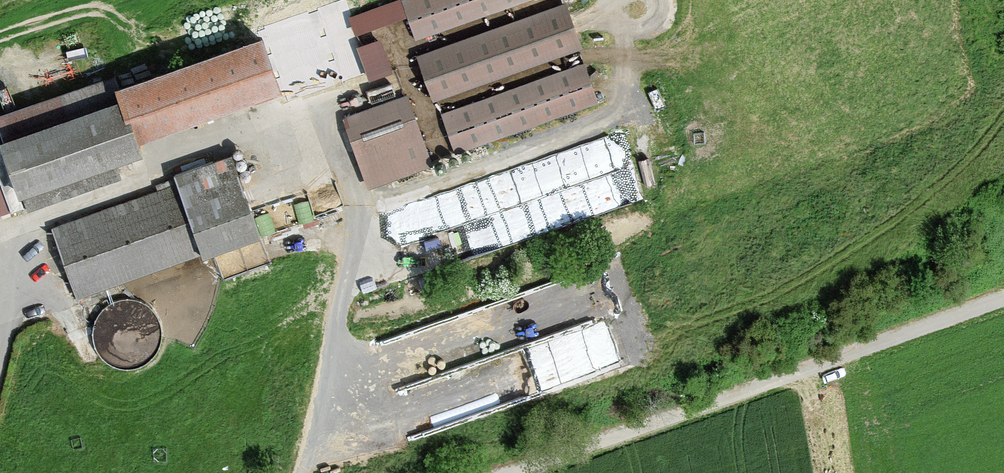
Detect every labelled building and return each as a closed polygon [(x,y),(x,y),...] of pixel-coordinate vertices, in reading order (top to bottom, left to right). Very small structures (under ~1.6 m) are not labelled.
[(414,39),(525,0),(400,0),(414,39)] [(565,0),(564,0),(415,52),(432,99),(581,46),(565,0)] [(277,83),(258,29),(110,80),(114,91),(129,135),(277,83)] [(388,33),(361,38),(369,73),(395,67),(388,33)] [(597,101),(583,62),(440,113),(454,152),(597,101)] [(114,91),(0,131),(0,156),(12,189),(133,147),(129,135),(114,91)] [(431,163),(405,93),(341,116),(366,186),(431,163)] [(575,178),(628,158),(616,127),(563,146),(575,178)] [(257,234),(228,151),(170,171),(174,183),(49,226),(74,296),(257,234)] [(634,162),(451,218),(462,251),(644,195),(634,162)] [(112,329),(114,345),(144,342),(141,315),(129,316),(130,327),(112,329)]
